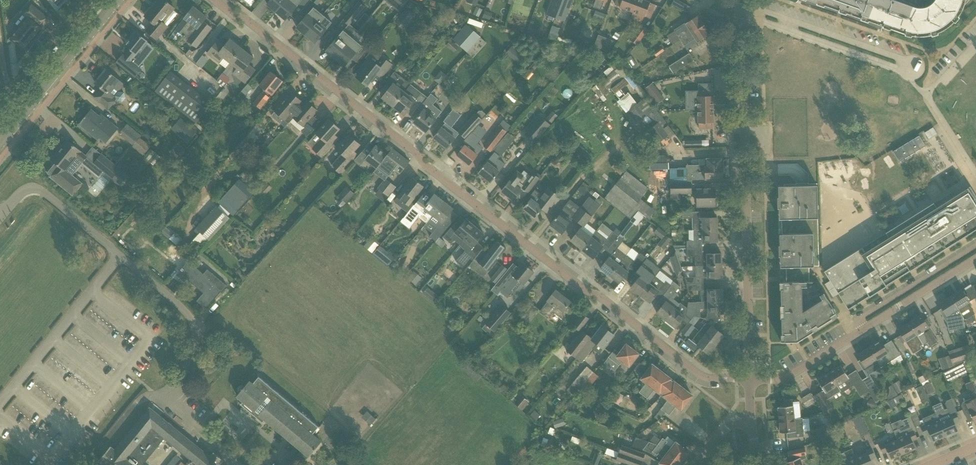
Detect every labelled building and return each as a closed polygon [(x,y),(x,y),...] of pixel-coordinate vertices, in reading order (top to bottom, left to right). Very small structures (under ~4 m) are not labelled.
[(57,11),(64,3),(63,2),(65,0),(49,0),(57,11)] [(145,16),(153,23),(147,31),(156,39),(167,26),(163,23),(174,10),(173,9),(174,8),(164,0),(159,0),(145,16)] [(287,0),(271,0),(267,4),(277,12),(287,0)] [(302,0),(287,0),(277,12),(286,20),(298,5),(302,0)] [(298,5),(303,10),(311,0),(302,0),(298,5)] [(399,11),(408,0),(386,0),(399,11)] [(430,4),(445,9),(447,5),(432,0),(431,0),(430,4)] [(548,19),(554,21),(555,18),(556,18),(562,0),(553,0),(548,14),(549,15),(548,19)] [(556,18),(565,21),(573,0),(562,0),(556,18)] [(601,10),(604,1),(606,1),(607,0),(596,0),(593,7),(601,10)] [(633,11),(637,0),(617,0),(616,5),(633,11)] [(650,18),(655,5),(642,0),(637,0),(633,11),(650,18)] [(817,3),(817,4),(824,7),(824,6),(839,11),(838,12),(846,14),(846,13),(861,18),(861,20),(868,22),(868,21),(883,26),(883,27),(890,30),(890,29),(905,34),(905,35),(908,36),(911,37),(911,36),(916,36),(917,36),(922,36),(928,36),(931,35),(931,36),(938,34),(937,33),(941,31),(946,29),(950,26),(952,23),(954,22),(955,23),(959,18),(958,17),(961,12),(963,8),(964,6),(965,3),(965,0),(935,0),(934,1),(933,3),(931,4),(929,5),(928,6),(925,7),(923,7),(921,8),(918,8),(916,7),(915,7),(915,5),(901,0),(808,0),(817,3)] [(343,20),(349,25),(365,6),(359,1),(343,20)] [(47,17),(31,4),(23,14),(26,17),(10,36),(26,49),(43,29),(40,26),(47,17)] [(187,40),(197,47),(212,28),(203,21),(207,17),(194,7),(176,29),(183,34),(188,38),(187,40)] [(306,35),(323,15),(314,7),(297,27),(306,35)] [(485,10),(483,17),(489,19),(492,13),(485,10)] [(593,16),(603,20),(605,14),(596,10),(593,16)] [(406,12),(396,21),(403,29),(413,19),(406,12)] [(315,43),(332,22),(323,15),(306,35),(315,43)] [(685,23),(674,30),(681,40),(704,25),(698,15),(686,24),(685,23)] [(481,37),(466,24),(453,39),(467,52),(478,41),(481,37)] [(630,40),(637,45),(648,29),(641,25),(630,40)] [(684,45),(687,49),(710,34),(704,25),(681,40),(684,45)] [(353,38),(343,30),(326,50),(336,58),(353,38)] [(147,41),(136,32),(125,45),(130,49),(125,56),(123,55),(117,62),(136,77),(142,69),(139,66),(144,60),(136,54),(147,41)] [(616,32),(612,37),(617,40),(620,35),(616,32)] [(594,46),(609,52),(613,41),(598,35),(594,46)] [(481,37),(478,41),(483,46),(486,43),(481,37)] [(336,58),(345,66),(362,46),(353,38),(336,58)] [(220,62),(227,67),(242,49),(230,39),(225,45),(218,39),(208,52),(220,62)] [(451,40),(446,45),(450,49),(455,44),(451,40)] [(504,53),(520,62),(525,54),(509,45),(504,53)] [(653,53),(656,56),(665,51),(661,47),(653,53)] [(355,76),(367,85),(378,71),(383,75),(381,77),(382,78),(388,70),(393,64),(383,56),(373,48),(366,57),(369,59),(355,76)] [(233,73),(246,83),(254,73),(247,68),(254,58),(242,49),(227,67),(233,72),(233,73)] [(678,60),(669,66),(673,73),(689,63),(694,60),(690,53),(687,55),(678,60)] [(169,55),(164,62),(170,67),(175,60),(169,55)] [(797,73),(779,74),(779,81),(797,81),(798,157),(802,157),(800,81),(819,81),(819,73),(801,74),(801,60),(797,60),(797,73)] [(403,62),(399,67),(404,71),(408,66),(403,62)] [(593,66),(586,69),(590,78),(597,75),(593,66)] [(608,77),(601,82),(608,91),(626,77),(629,75),(620,66),(607,76),(608,77)] [(530,69),(523,77),(526,79),(532,71),(530,69)] [(103,104),(108,108),(114,101),(112,99),(115,96),(117,100),(122,102),(126,98),(124,92),(119,91),(124,85),(106,70),(95,83),(102,89),(95,97),(103,104)] [(383,97),(394,106),(409,87),(411,84),(395,71),(386,82),(387,83),(388,80),(393,84),(383,97)] [(260,86),(265,89),(254,103),(260,109),(283,81),(271,72),(260,86)] [(170,73),(156,91),(172,104),(186,85),(178,79),(170,73)] [(629,75),(626,77),(634,88),(642,98),(647,95),(630,74),(629,75)] [(517,86),(524,88),(526,82),(520,79),(517,86)] [(797,81),(779,81),(780,158),(798,157),(797,81)] [(819,81),(800,81),(802,157),(820,157),(819,81)] [(652,83),(645,89),(651,96),(658,91),(652,83)] [(698,90),(685,90),(685,110),(699,110),(713,110),(713,91),(712,83),(698,83),(698,90)] [(248,84),(241,91),(246,95),(252,88),(248,84)] [(394,106),(405,115),(415,101),(420,106),(428,97),(421,92),(422,92),(415,87),(411,84),(409,87),(394,106)] [(276,112),(272,116),(285,127),(289,123),(289,124),(290,122),(293,118),(305,104),(291,92),(275,111),(276,112)] [(649,130),(658,143),(669,135),(671,138),(675,135),(657,111),(658,111),(647,96),(637,104),(628,92),(624,95),(620,99),(617,101),(639,129),(647,123),(648,124),(652,121),(655,125),(649,130)] [(422,112),(414,122),(419,126),(418,128),(424,132),(425,131),(426,131),(442,111),(433,105),(438,99),(431,93),(428,97),(420,106),(421,106),(418,109),(422,112)] [(307,102),(305,104),(293,118),(305,128),(302,132),(307,136),(320,121),(313,116),(317,111),(307,102)] [(92,110),(81,122),(106,143),(118,128),(111,123),(103,116),(102,118),(92,110)] [(470,133),(482,119),(486,114),(483,110),(479,111),(476,114),(476,113),(458,132),(465,138),(470,133)] [(699,110),(699,128),(713,128),(713,110),(699,110)] [(546,118),(552,123),(558,116),(552,111),(546,118)] [(525,134),(534,142),(550,124),(541,117),(525,134)] [(313,148),(323,157),(339,139),(334,135),(339,129),(329,119),(316,133),(322,138),(313,148)] [(172,129),(188,142),(196,133),(180,120),(172,129)] [(445,123),(434,137),(447,148),(459,134),(451,127),(445,123)] [(142,136),(127,124),(119,134),(144,155),(151,146),(140,138),(142,136)] [(484,146),(490,151),(491,150),(492,150),(508,132),(500,126),(484,146)] [(937,134),(933,127),(924,132),(929,139),(937,134)] [(465,145),(457,156),(469,165),(477,155),(481,149),(478,146),(482,141),(472,134),(468,140),(469,141),(466,146),(465,145)] [(338,158),(331,165),(341,174),(354,161),(355,159),(359,156),(354,151),(360,144),(350,135),(343,142),(342,141),(336,148),(342,153),(339,156),(338,158)] [(920,149),(925,146),(919,136),(919,135),(893,151),(893,152),(899,162),(920,149)] [(56,163),(48,172),(51,175),(50,176),(73,195),(83,184),(66,170),(76,157),(82,162),(87,156),(67,140),(51,159),(56,163)] [(566,148),(573,153),(578,146),(572,141),(566,148)] [(177,145),(170,153),(177,158),(183,150),(177,145)] [(359,156),(355,159),(358,161),(356,163),(364,169),(370,162),(377,168),(378,166),(387,154),(376,145),(372,150),(368,146),(365,149),(363,151),(359,156)] [(378,166),(390,176),(394,169),(400,174),(410,162),(392,148),(387,154),(378,166)] [(491,156),(478,172),(491,182),(499,172),(504,165),(499,160),(501,157),(495,152),(491,156)] [(555,159),(559,162),(562,161),(566,156),(561,152),(555,159)] [(104,172),(120,185),(127,176),(112,163),(101,154),(94,163),(104,172)] [(649,156),(650,170),(669,169),(668,155),(649,156)] [(686,168),(686,180),(687,180),(692,179),(695,179),(713,179),(723,179),(723,165),(722,165),(722,158),(712,159),(705,159),(699,159),(699,165),(687,165),(686,165),(686,168)] [(678,168),(670,168),(670,183),(678,183),(678,168)] [(678,168),(678,183),(686,183),(687,183),(687,180),(686,180),(686,168),(678,168)] [(644,216),(650,221),(657,212),(640,199),(642,197),(649,188),(627,171),(620,180),(612,190),(605,198),(631,219),(638,211),(644,216)] [(508,197),(512,201),(513,200),(514,201),(524,189),(528,193),(539,179),(533,174),(527,181),(521,176),(521,175),(517,172),(511,179),(512,180),(511,182),(510,181),(502,191),(508,196),(508,197)] [(403,190),(394,201),(408,212),(417,201),(414,198),(424,186),(413,178),(402,190),(403,190)] [(233,216),(254,192),(240,179),(218,202),(233,216)] [(384,193),(391,183),(385,179),(378,188),(384,193)] [(267,183),(261,190),(265,195),(272,188),(267,183)] [(670,183),(670,193),(692,193),(692,183),(687,183),(686,183),(678,183),(670,183)] [(778,186),(777,186),(778,197),(778,208),(778,235),(779,245),(779,256),(779,268),(785,267),(786,282),(781,282),(780,283),(781,342),(793,342),(837,315),(817,282),(812,282),(810,267),(819,267),(819,266),(818,234),(818,218),(817,185),(778,186)] [(848,310),(886,285),(926,261),(975,229),(975,196),(970,186),(954,196),(951,192),(862,247),(824,271),(848,310)] [(524,208),(535,217),(542,210),(547,214),(560,198),(548,188),(542,195),(535,190),(529,198),(531,200),(524,208)] [(349,189),(340,198),(341,199),(342,199),(346,203),(354,194),(349,189)] [(697,190),(698,206),(715,205),(714,190),(697,190)] [(432,197),(425,191),(406,215),(414,222),(419,217),(426,223),(428,221),(433,215),(443,202),(434,195),(432,197)] [(565,206),(551,224),(562,233),(571,221),(573,218),(578,222),(585,213),(587,211),(595,201),(590,197),(580,209),(580,208),(579,209),(569,201),(565,206)] [(436,227),(439,225),(440,225),(453,209),(443,202),(433,215),(428,221),(436,227)] [(605,216),(612,207),(606,202),(599,212),(605,216)] [(200,232),(209,241),(230,218),(216,206),(195,228),(200,232)] [(631,219),(630,221),(634,224),(635,225),(639,222),(644,216),(638,211),(631,219)] [(704,212),(682,212),(683,218),(693,218),(693,229),(717,229),(717,218),(713,218),(704,218),(704,212)] [(585,213),(578,222),(584,227),(587,223),(591,217),(586,213),(585,213)] [(454,240),(460,245),(477,225),(472,221),(471,222),(467,219),(459,228),(454,224),(443,237),(451,244),(454,240)] [(630,221),(621,232),(625,235),(634,224),(630,221)] [(436,227),(430,235),(436,241),(445,229),(440,225),(439,225),(436,227)] [(473,261),(482,249),(484,247),(477,242),(484,234),(480,230),(481,229),(477,225),(460,245),(452,254),(451,254),(452,255),(452,254),(460,245),(465,249),(463,252),(456,261),(463,267),(470,258),(473,261)] [(654,232),(662,239),(666,233),(658,227),(654,232)] [(571,241),(582,249),(592,237),(581,228),(577,233),(571,241)] [(687,245),(687,248),(701,248),(701,242),(718,242),(717,229),(693,229),(693,241),(687,241),(687,245)] [(582,249),(593,258),(604,244),(609,247),(619,236),(613,231),(607,239),(597,231),(582,249)] [(200,232),(192,241),(202,249),(205,246),(204,246),(209,241),(200,232)] [(666,235),(661,242),(666,246),(667,244),(671,240),(666,235)] [(606,252),(611,255),(600,268),(610,276),(626,255),(617,248),(624,240),(619,236),(609,247),(606,252)] [(364,246),(372,252),(379,244),(371,238),(364,246)] [(482,249),(474,259),(488,270),(489,270),(496,261),(506,248),(496,240),(489,248),(486,252),(482,249)] [(172,241),(166,248),(174,255),(180,249),(172,241)] [(374,253),(382,260),(388,253),(380,246),(374,253)] [(701,258),(701,266),(722,265),(721,254),(701,254),(701,248),(687,248),(687,257),(697,256),(697,258),(701,258)] [(676,252),(670,257),(673,265),(679,263),(678,257),(676,252)] [(619,283),(630,270),(635,273),(647,258),(640,253),(634,260),(627,255),(626,255),(610,276),(619,283)] [(639,277),(631,287),(633,289),(632,290),(638,295),(639,294),(641,295),(656,276),(655,276),(660,270),(659,270),(651,264),(652,262),(647,258),(635,273),(639,277)] [(183,267),(177,275),(185,282),(187,279),(204,293),(197,301),(206,309),(212,301),(221,291),(222,292),(227,286),(215,276),(207,270),(203,274),(188,261),(183,267)] [(496,284),(491,290),(497,295),(500,291),(508,298),(513,292),(511,291),(519,281),(523,284),(534,272),(523,263),(519,268),(513,263),(508,269),(496,284)] [(502,265),(490,279),(496,284),(507,269),(502,265)] [(695,277),(694,277),(694,284),(702,284),(702,278),(722,278),(722,266),(701,266),(702,277),(695,277)] [(422,278),(414,271),(408,278),(416,285),(422,278)] [(641,295),(650,303),(656,295),(660,299),(671,285),(666,281),(664,283),(656,276),(641,295)] [(657,313),(667,321),(679,304),(671,297),(675,292),(680,287),(674,282),(671,285),(660,299),(657,303),(657,304),(660,300),(664,304),(657,313)] [(962,290),(951,297),(958,308),(960,312),(969,306),(967,302),(972,300),(975,297),(971,286),(965,290),(967,293),(965,294),(962,290)] [(722,289),(707,290),(708,301),(723,301),(722,289)] [(553,312),(564,320),(572,310),(567,306),(571,301),(556,290),(540,311),(549,317),(553,312)] [(951,297),(939,304),(942,309),(940,311),(944,317),(948,323),(949,331),(965,327),(963,317),(960,312),(958,308),(951,297)] [(691,302),(693,316),(697,309),(707,309),(708,314),(723,313),(723,301),(708,301),(702,301),(691,302)] [(667,321),(676,328),(686,315),(691,319),(693,316),(691,302),(688,302),(687,308),(680,302),(679,304),(667,321)] [(489,332),(492,334),(495,331),(511,312),(502,305),(500,307),(486,323),(492,328),(492,329),(489,332)] [(520,320),(527,325),(539,310),(532,305),(520,320)] [(574,326),(580,330),(588,319),(583,315),(576,323),(574,326)] [(931,345),(932,347),(937,344),(936,342),(937,342),(928,328),(931,326),(927,319),(925,320),(921,315),(910,323),(917,334),(923,345),(928,342),(930,346),(931,345)] [(704,324),(699,331),(705,335),(716,344),(723,335),(715,329),(708,323),(711,320),(704,318),(701,322),(704,324)] [(681,332),(687,337),(695,328),(688,322),(681,332)] [(898,336),(903,343),(917,334),(910,323),(898,330),(901,335),(898,336)] [(597,343),(604,348),(614,335),(602,326),(592,339),(593,340),(592,341),(589,340),(588,342),(594,346),(597,343)] [(576,358),(582,362),(594,346),(588,342),(589,340),(592,341),(593,340),(592,339),(582,331),(570,345),(573,347),(568,353),(576,358)] [(692,341),(709,354),(716,344),(705,335),(699,331),(692,341)] [(947,344),(956,342),(953,331),(944,334),(947,344)] [(876,360),(881,367),(895,358),(886,344),(884,346),(881,341),(869,348),(876,360)] [(623,361),(629,366),(638,354),(630,348),(627,346),(625,348),(624,348),(620,353),(615,349),(604,363),(615,371),(623,361)] [(858,361),(867,376),(869,374),(881,367),(876,360),(869,348),(857,355),(860,360),(858,361)] [(969,348),(949,354),(949,355),(952,363),(972,357),(970,351),(969,348)] [(943,364),(940,365),(942,370),(953,366),(952,363),(949,355),(941,358),(943,364)] [(964,362),(953,368),(942,373),(947,382),(958,376),(968,371),(964,362)] [(639,392),(643,395),(663,370),(659,368),(658,369),(652,365),(642,379),(647,383),(639,392)] [(567,389),(574,395),(580,388),(594,372),(587,366),(567,389)] [(841,366),(829,373),(840,390),(852,383),(854,382),(862,395),(869,391),(867,387),(863,381),(856,370),(849,374),(847,376),(841,366)] [(663,370),(643,395),(647,399),(655,389),(660,393),(660,392),(670,379),(671,379),(665,375),(666,373),(663,370)] [(823,390),(814,396),(819,405),(820,405),(824,412),(832,407),(830,402),(827,399),(840,390),(829,373),(817,380),(823,390)] [(868,377),(863,381),(869,391),(871,395),(879,390),(869,374),(867,376),(868,377)] [(265,419),(309,456),(316,449),(321,442),(312,435),(319,427),(259,376),(253,382),(251,380),(239,395),(245,400),(242,404),(263,422),(265,419)] [(585,382),(580,388),(585,392),(590,387),(585,382)] [(668,400),(661,409),(665,412),(684,387),(681,384),(680,386),(674,382),(664,395),(663,396),(668,400)] [(924,385),(928,394),(934,391),(930,382),(924,385)] [(901,383),(894,387),(898,393),(904,390),(901,383)] [(915,389),(922,403),(929,400),(923,385),(915,389)] [(665,412),(669,415),(676,406),(681,410),(692,396),(687,392),(688,390),(684,387),(665,412)] [(961,405),(962,406),(968,421),(973,419),(975,423),(975,422),(975,390),(975,389),(968,392),(971,398),(962,402),(961,405)] [(611,401),(619,405),(625,396),(617,392),(611,401)] [(809,393),(803,397),(809,406),(815,402),(816,402),(810,393),(809,393)] [(901,394),(894,397),(897,403),(904,399),(901,394)] [(522,396),(516,404),(523,410),(529,402),(522,396)] [(893,398),(887,401),(891,408),(896,406),(893,398)] [(868,408),(871,409),(875,407),(877,405),(873,399),(871,399),(867,403),(868,408)] [(935,414),(939,422),(940,422),(945,435),(958,430),(954,422),(959,420),(957,415),(958,414),(951,399),(946,401),(945,403),(947,408),(935,414)] [(778,407),(779,420),(794,419),(793,400),(784,401),(784,407),(778,407)] [(223,460),(214,453),(210,457),(150,408),(115,450),(110,447),(99,461),(104,464),(142,464),(147,458),(164,438),(191,460),(186,464),(219,464),(223,460)] [(661,409),(655,417),(659,420),(665,412),(661,409)] [(370,425),(375,419),(365,411),(360,417),(370,425)] [(910,414),(916,427),(921,425),(916,411),(910,414)] [(852,419),(861,436),(869,432),(860,415),(852,419)] [(897,440),(903,454),(915,448),(912,440),(917,438),(914,431),(908,417),(901,420),(904,426),(893,431),(897,440)] [(554,422),(553,422),(555,428),(556,428),(565,424),(563,418),(554,422)] [(804,436),(802,418),(779,420),(780,433),(786,433),(787,438),(804,436)] [(929,433),(933,440),(945,435),(940,422),(928,427),(927,425),(921,427),(925,435),(929,433)] [(815,430),(819,437),(832,430),(829,423),(815,430)] [(884,425),(890,438),(895,436),(889,423),(884,425)] [(835,431),(826,436),(830,443),(839,438),(835,431)] [(650,441),(649,442),(657,445),(661,440),(658,438),(654,435),(650,441)] [(657,445),(683,464),(686,460),(684,459),(689,453),(676,443),(672,448),(666,443),(667,442),(663,438),(661,440),(657,445)] [(887,451),(891,459),(903,454),(897,440),(885,445),(884,443),(879,445),(883,453),(887,451)] [(663,464),(682,464),(683,464),(657,445),(649,442),(642,450),(651,453),(652,452),(657,455),(658,454),(664,458),(660,463),(663,464)] [(619,453),(642,461),(645,454),(622,445),(619,453)] [(785,463),(786,464),(803,464),(801,460),(806,458),(805,455),(806,455),(805,448),(787,451),(789,462),(785,463)] [(851,449),(844,452),(848,461),(843,463),(842,461),(837,463),(837,464),(835,464),(858,464),(851,449)] [(858,464),(873,464),(870,458),(875,456),(872,449),(866,451),(867,453),(856,458),(852,449),(851,449),(858,464)] [(818,453),(823,464),(831,464),(833,464),(827,450),(819,453),(818,453)] [(629,464),(641,464),(642,461),(619,453),(616,460),(629,464)]
